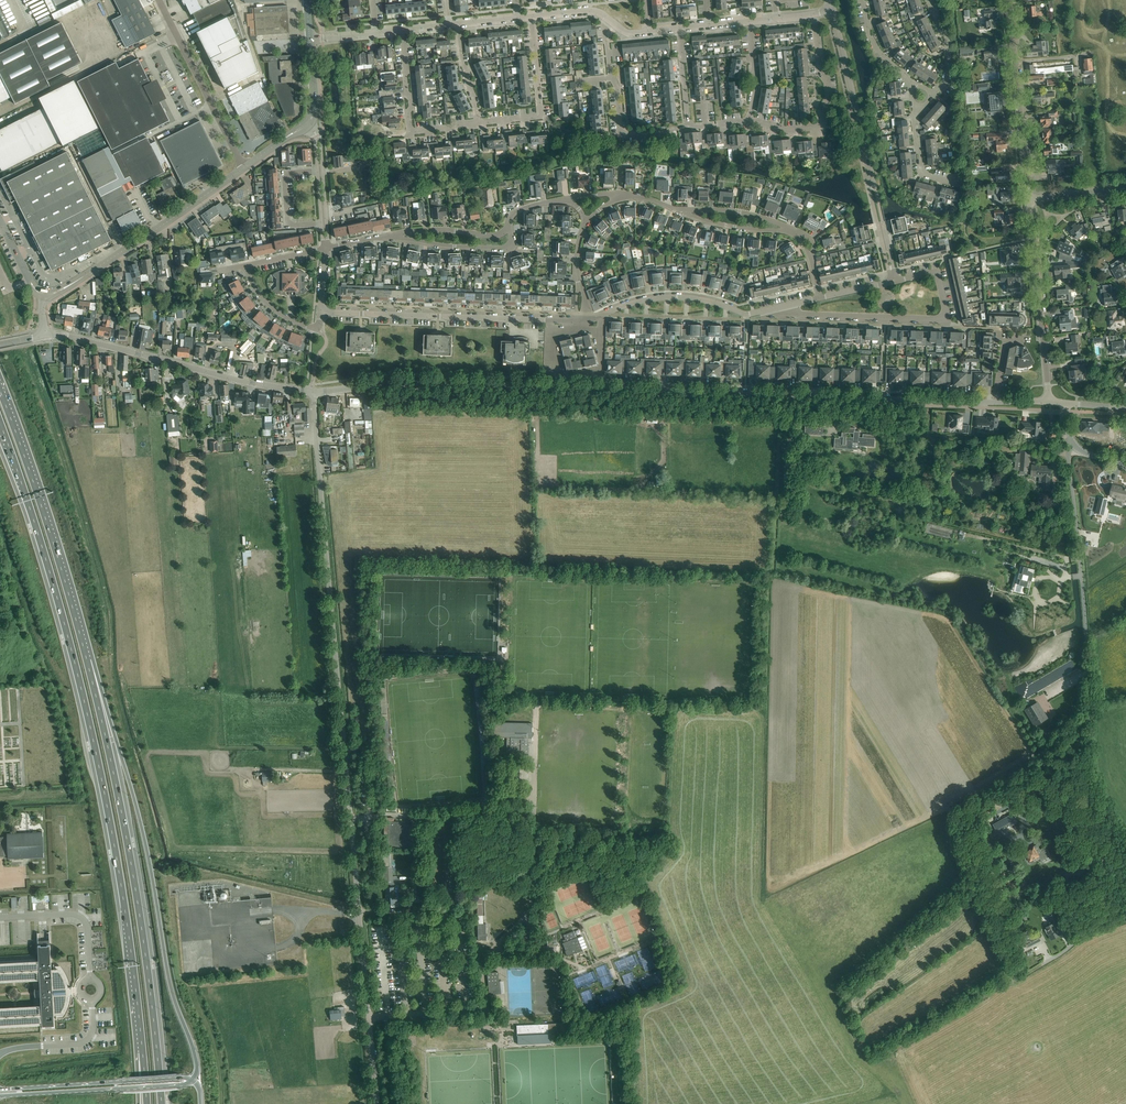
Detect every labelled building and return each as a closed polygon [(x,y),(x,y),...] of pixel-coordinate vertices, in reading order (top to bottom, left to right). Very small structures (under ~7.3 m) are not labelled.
[(71,2),(75,9),(81,6),(78,0),(76,0),(74,1),(71,2)] [(122,15),(112,20),(126,48),(156,33),(139,0),(114,0),(122,15)] [(183,0),(182,1),(184,5),(186,5),(191,15),(193,14),(194,17),(199,15),(206,28),(196,33),(225,89),(259,72),(235,0),(183,0)] [(907,3),(908,7),(907,7),(907,8),(908,10),(922,5),(921,0),(918,0),(907,3)] [(886,5),(885,2),(874,4),(876,10),(886,8),(891,7),(890,4),(886,5)] [(924,12),(922,5),(908,10),(911,20),(915,18),(922,16),(921,13),(924,12)] [(56,6),(49,10),(54,20),(58,18),(54,11),(58,9),(56,6)] [(256,35),(284,33),(289,33),(287,6),(254,8),(256,35)] [(14,34),(13,34),(16,32),(15,30),(12,31),(0,7),(0,41),(14,34)] [(359,7),(349,8),(350,14),(343,15),(343,21),(354,20),(354,18),(363,17),(362,10),(360,10),(359,7)] [(1029,17),(1041,16),(1041,12),(1040,12),(1040,9),(1036,10),(1035,7),(1025,8),(1025,13),(1028,12),(1029,17)] [(58,9),(54,11),(58,18),(65,15),(61,8),(58,9)] [(887,11),(886,8),(876,10),(877,16),(881,15),(882,19),(889,17),(888,14),(892,13),(891,10),(887,11)] [(992,11),(986,12),(984,12),(985,16),(986,16),(986,20),(986,21),(986,24),(979,25),(980,29),(986,29),(987,29),(995,28),(994,20),(990,20),(990,16),(992,16),(992,11)] [(922,16),(915,18),(917,22),(919,25),(915,27),(916,30),(929,23),(926,17),(923,19),(922,16)] [(889,17),(882,19),(883,23),(877,26),(879,32),(894,26),(893,23),(891,19),(890,20),(889,17)] [(584,22),(585,32),(589,31),(590,35),(596,35),(595,26),(591,26),(590,22),(584,22)] [(47,81),(82,63),(61,23),(0,54),(0,102),(11,96),(15,104),(50,86),(47,81)] [(579,36),(577,23),(570,24),(570,26),(564,27),(565,36),(569,35),(570,40),(572,39),(572,33),(576,32),(577,37),(579,36)] [(932,28),(929,23),(916,30),(917,32),(921,30),(923,33),(932,28)] [(894,26),(879,32),(882,37),(896,31),(899,30),(898,28),(891,31),(890,27),(894,26)] [(799,27),(793,28),(794,37),(800,36),(800,40),(804,40),(803,32),(800,33),(799,27)] [(932,28),(923,33),(924,36),(920,38),(922,41),(935,34),(932,28)] [(774,39),(773,30),(766,31),(766,34),(763,34),(764,43),(768,43),(768,39),(774,39)] [(514,31),(508,32),(509,40),(509,44),(512,44),(512,47),(516,46),(514,31)] [(896,31),(882,37),(884,43),(898,37),(897,35),(893,36),(892,33),(896,31)] [(503,48),(501,32),(494,33),(495,42),(499,41),(499,48),(503,48)] [(938,39),(935,34),(922,41),(923,43),(927,41),(928,44),(938,39)] [(733,36),(734,45),(734,49),(742,48),(741,44),(740,44),(739,36),(733,36)] [(488,37),(481,38),(482,46),(486,46),(487,53),(490,53),(490,49),(489,49),(488,37)] [(892,50),(893,51),(899,47),(902,45),(901,43),(900,40),(896,42),(894,39),(898,37),(884,43),(887,49),(891,47),(892,50)] [(437,51),(436,42),(436,39),(429,40),(430,48),(433,48),(434,55),(437,55),(437,51)] [(928,44),(924,46),(926,49),(930,47),(933,53),(939,50),(937,47),(941,45),(938,39),(928,44)] [(424,56),(422,40),(416,41),(417,49),(420,49),(421,56),(424,56)] [(669,40),(662,41),(663,50),(668,50),(668,54),(670,54),(669,40)] [(1037,48),(1027,49),(1028,56),(1043,55),(1042,50),(1046,50),(1045,41),(1037,42),(1037,48)] [(650,51),(649,42),(642,43),(643,52),(648,52),(648,56),(651,56),(650,51)] [(385,61),(383,46),(380,46),(381,48),(379,49),(376,49),(376,52),(373,53),(374,57),(375,67),(375,63),(378,63),(377,59),(382,59),(383,61),(385,61)] [(387,60),(387,58),(392,58),(392,61),(395,61),(394,50),(392,51),(391,48),(388,48),(386,47),(386,46),(383,46),(385,61),(387,60)] [(992,66),(993,66),(999,65),(998,64),(997,57),(998,57),(997,51),(994,52),(994,48),(985,49),(985,46),(977,47),(977,46),(961,48),(961,50),(960,50),(961,57),(985,54),(985,58),(992,57),(992,66)] [(901,50),(899,47),(893,51),(894,52),(897,55),(894,57),(899,62),(909,50),(907,48),(904,52),(901,49),(901,50)] [(546,56),(555,55),(555,51),(559,51),(559,48),(545,49),(546,56)] [(911,52),(909,50),(899,62),(904,66),(907,63),(910,65),(914,60),(908,55),(911,52)] [(364,63),(363,52),(360,53),(360,54),(359,56),(356,56),(356,59),(353,59),(354,70),(357,69),(357,66),(362,65),(362,63),(364,63)] [(366,52),(363,52),(364,63),(366,63),(367,65),(372,64),(372,68),(375,67),(374,57),(371,57),(371,54),(368,55),(366,54),(366,52)] [(274,89),(293,88),(291,55),(263,57),(265,62),(268,62),(270,80),(272,80),(272,84),(274,84),(274,89)] [(145,133),(170,121),(138,59),(119,69),(116,62),(77,82),(112,150),(115,148),(145,133)] [(733,59),(732,65),(741,67),(742,61),(733,59)] [(1094,83),(1093,71),(1092,59),(1083,60),(1085,75),(1090,75),(1090,79),(1086,79),(1087,84),(1094,83)] [(660,68),(673,67),(673,60),(667,60),(663,61),(664,65),(660,66),(660,68)] [(914,60),(910,65),(913,67),(911,71),(916,74),(922,65),(924,61),(922,60),(919,63),(914,60)] [(477,71),(486,66),(483,61),(474,65),(477,71)] [(527,63),(518,64),(518,68),(511,68),(512,71),(527,69),(527,63)] [(925,67),(922,65),(916,74),(921,78),(927,68),(929,65),(927,63),(925,67)] [(1033,65),(1026,65),(1027,72),(1027,74),(1033,74),(1036,73),(1036,75),(1038,75),(1038,69),(1038,68),(1033,69),(1033,65)] [(1040,69),(1038,69),(1038,75),(1045,74),(1073,71),(1073,65),(1058,67),(1055,67),(1047,68),(1040,69)] [(488,72),(486,66),(477,71),(479,76),(488,72)] [(930,70),(927,68),(921,78),(926,81),(932,72),(935,68),(932,67),(930,70)] [(932,72),(926,81),(932,85),(934,81),(937,83),(941,77),(938,75),(940,72),(938,70),(935,74),(932,72)] [(387,83),(397,82),(397,79),(396,79),(394,78),(394,75),(391,75),(391,72),(380,73),(381,77),(384,76),(385,82),(387,81),(387,83)] [(431,75),(431,72),(416,73),(416,80),(425,79),(424,75),(431,75)] [(488,72),(479,76),(482,81),(491,77),(488,72)] [(1033,75),(1027,76),(1028,82),(1033,82),(1037,81),(1045,81),(1045,74),(1038,75),(1036,75),(1033,75)] [(528,76),(519,77),(520,80),(512,81),(513,84),(529,82),(528,76)] [(552,84),(561,83),(561,79),(565,79),(565,76),(551,78),(552,84)] [(886,90),(901,88),(900,82),(897,82),(896,79),(889,80),(890,87),(886,87),(886,90)] [(240,116),(268,101),(258,82),(230,96),(233,103),(234,103),(236,105),(235,106),(240,116)] [(385,86),(385,88),(382,88),(382,91),(379,92),(379,95),(380,95),(382,95),(391,94),(393,94),(393,90),(396,90),(395,86),(396,85),(398,85),(397,82),(387,83),(387,86),(385,86)] [(977,91),(989,90),(989,83),(977,84),(977,91)] [(435,84),(432,85),(417,86),(418,93),(426,92),(426,89),(432,88),(435,88),(435,84)] [(17,165),(91,127),(71,88),(0,124),(0,166),(9,161),(12,167),(17,165)] [(293,88),(274,89),(275,92),(286,117),(295,116),(293,88)] [(901,95),(901,88),(886,90),(886,93),(890,92),(891,99),(898,98),(898,95),(901,95)] [(664,94),(660,94),(657,94),(657,97),(660,96),(674,95),(673,89),(664,89),(664,94)] [(456,102),(465,98),(462,92),(453,96),(456,102)] [(1002,111),(1001,100),(1000,93),(987,94),(984,94),(984,97),(988,97),(989,112),(1002,111)] [(1054,93),(1045,94),(1032,95),(1033,102),(1041,101),(1041,98),(1054,97),(1054,93)] [(382,95),(380,95),(380,99),(384,99),(385,104),(387,103),(387,105),(397,104),(397,101),(395,101),(394,100),(393,97),(391,97),(391,94),(382,95)] [(530,96),(515,97),(515,100),(516,100),(516,104),(519,105),(522,106),(525,106),(528,105),(530,105),(530,102),(531,102),(530,96)] [(465,98),(456,102),(459,108),(467,104),(465,98)] [(898,98),(891,99),(892,103),(893,102),(894,106),(889,107),(890,109),(904,108),(904,101),(899,102),(898,98)] [(281,126),(268,101),(240,116),(241,115),(244,122),(243,122),(252,141),(281,126)] [(675,102),(665,102),(666,107),(661,107),(662,110),(675,108),(675,102)] [(939,102),(935,106),(946,116),(947,114),(944,111),(949,106),(944,102),(942,104),(939,102)] [(382,113),(382,114),(377,114),(377,115),(373,115),(373,118),(391,116),(392,116),(392,112),(395,112),(395,109),(396,107),(397,107),(397,104),(387,105),(387,108),(385,108),(385,113),(382,113)] [(470,109),(467,104),(459,108),(461,113),(470,109)] [(935,106),(930,111),(938,118),(941,115),(944,118),(946,116),(935,106)] [(905,114),(904,108),(890,109),(890,112),(894,111),(895,118),(902,117),(902,114),(905,114)] [(569,113),(568,109),(559,110),(560,117),(564,117),(565,121),(574,120),(573,113),(569,113)] [(438,113),(438,111),(423,112),(423,119),(432,118),(431,114),(438,113)] [(938,118),(930,111),(926,116),(937,126),(939,124),(936,121),(938,118)] [(1043,126),(1048,126),(1054,125),(1053,121),(1055,121),(1054,115),(1058,114),(1057,111),(1046,112),(1047,112),(1047,115),(1045,115),(1045,117),(1041,117),(1041,122),(1042,122),(1043,126)] [(643,120),(642,115),(632,116),(633,122),(638,121),(638,125),(647,125),(646,120),(643,120)] [(676,115),(666,116),(667,120),(663,120),(663,123),(677,122),(676,115)] [(391,116),(373,118),(373,122),(382,121),(383,123),(386,123),(386,124),(389,124),(389,128),(399,128),(398,119),(391,119),(391,116)] [(937,126),(926,116),(922,121),(924,123),(922,126),(927,130),(932,125),(935,128),(937,126)] [(902,117),(895,118),(895,122),(897,121),(897,125),(893,126),(893,128),(908,127),(907,120),(902,121),(902,117)] [(200,121),(160,141),(183,185),(223,165),(200,121)] [(527,131),(527,129),(519,129),(520,133),(516,133),(517,143),(528,142),(527,139),(528,139),(527,131)] [(538,134),(539,144),(546,143),(546,140),(550,139),(549,129),(542,130),(542,133),(538,134)] [(1045,143),(1050,142),(1050,139),(1051,139),(1051,135),(1054,135),(1053,129),(1043,130),(1044,140),(1045,140),(1045,143)] [(517,143),(516,133),(512,134),(512,130),(505,131),(505,134),(505,141),(506,141),(509,140),(510,147),(517,146),(517,143)] [(534,131),(527,131),(528,139),(527,139),(528,142),(531,141),(532,145),(539,144),(538,134),(534,134),(534,131)] [(701,132),(693,133),(694,143),(701,142),(702,150),(706,150),(705,140),(702,140),(701,132)] [(694,143),(693,133),(686,134),(686,138),(679,139),(680,146),(687,145),(687,144),(694,143)] [(723,133),(715,134),(716,146),(717,146),(724,145),(725,148),(728,148),(727,141),(727,137),(724,137),(723,133)] [(990,134),(987,134),(987,142),(996,141),(997,149),(998,149),(998,152),(1002,151),(1002,149),(1007,148),(1006,141),(1001,141),(1000,139),(1001,139),(1001,134),(994,134),(994,133),(990,134)] [(464,139),(465,149),(465,152),(477,150),(477,144),(475,144),(474,134),(467,135),(467,138),(464,139)] [(505,141),(505,134),(498,134),(498,138),(494,138),(495,148),(496,152),(507,151),(506,141),(505,141)] [(708,139),(705,140),(706,150),(709,150),(709,147),(716,146),(715,134),(708,135),(708,139)] [(745,134),(737,135),(738,145),(739,149),(746,148),(747,152),(750,151),(749,142),(746,142),(745,134)] [(465,149),(464,139),(460,139),(459,135),(452,136),(452,141),(453,146),(457,146),(457,149),(465,149)] [(495,148),(494,138),(491,139),(490,135),(483,136),(484,143),(482,143),(483,151),(488,150),(488,149),(495,148)] [(728,149),(732,149),(739,148),(738,145),(737,135),(730,136),(731,140),(727,141),(728,148),(728,149)] [(926,146),(941,145),(941,142),(936,142),(936,135),(929,136),(929,139),(926,140),(926,146)] [(753,141),(749,142),(750,151),(751,157),(754,156),(754,151),(761,150),(761,146),(760,136),(752,137),(753,141)] [(768,136),(760,136),(761,146),(765,146),(766,154),(773,153),(772,146),(769,146),(768,136)] [(113,154),(127,183),(132,180),(135,187),(164,172),(160,164),(165,161),(155,142),(150,144),(147,137),(113,154)] [(910,146),(909,139),(894,141),(895,143),(899,143),(900,150),(907,149),(906,146),(910,146)] [(790,140),(783,141),(784,150),(791,149),(791,154),(795,154),(794,147),(791,148),(790,140)] [(446,145),(442,145),(443,155),(450,154),(450,151),(453,150),(453,146),(452,141),(445,141),(446,145)] [(784,150),(783,141),(775,141),(775,146),(772,146),(773,153),(777,153),(777,155),(784,154),(784,150)] [(806,156),(813,155),(813,156),(817,155),(816,145),(813,145),(812,141),(805,142),(806,151),(806,156)] [(438,142),(431,143),(432,153),(435,152),(436,159),(443,158),(443,155),(442,145),(438,146),(438,142)] [(806,151),(805,142),(797,143),(798,147),(794,147),(795,154),(798,154),(798,152),(806,151)] [(410,155),(409,149),(405,149),(405,143),(394,144),(395,154),(399,153),(399,154),(402,153),(403,162),(410,161),(410,155)] [(432,153),(431,143),(424,143),(424,147),(420,147),(421,157),(432,156),(432,153)] [(819,147),(820,152),(820,157),(827,156),(827,152),(831,152),(831,143),(823,143),(823,146),(819,147)] [(421,157),(420,147),(416,148),(416,144),(409,145),(409,149),(410,155),(413,155),(414,158),(417,158),(417,160),(418,161),(421,161),(421,157)] [(1044,149),(1044,154),(1045,154),(1049,154),(1054,154),(1054,153),(1058,153),(1057,150),(1064,149),(1063,144),(1057,144),(1050,144),(1050,146),(1048,146),(1048,148),(1044,149)] [(122,185),(127,183),(113,154),(107,157),(104,149),(82,160),(113,221),(117,219),(123,231),(140,222),(122,185)] [(312,165),(310,149),(302,149),(303,159),(302,159),(302,158),(298,159),(298,165),(298,166),(312,165)] [(907,149),(900,150),(901,157),(896,158),(896,160),(911,159),(911,152),(907,153),(907,149)] [(289,150),(281,151),(282,167),(296,166),(295,166),(295,159),(291,159),(291,160),(290,160),(289,150)] [(5,177),(0,179),(0,180),(11,202),(16,200),(52,271),(111,241),(67,152),(37,167),(35,162),(5,177)] [(369,154),(335,157),(334,157),(335,168),(343,167),(342,162),(369,160),(369,154)] [(942,157),(928,159),(928,165),(932,165),(932,168),(939,167),(938,160),(943,160),(942,157)] [(1045,161),(1046,169),(1049,169),(1049,173),(1053,172),(1053,170),(1062,170),(1061,159),(1045,161)] [(600,174),(600,178),(610,178),(610,175),(614,175),(615,168),(604,168),(603,174),(600,174)] [(997,181),(999,181),(1001,180),(1001,181),(1005,181),(1005,180),(1010,179),(1009,171),(999,172),(998,168),(991,169),(992,176),(996,175),(997,181)] [(637,169),(626,169),(625,175),(630,175),(630,179),(643,179),(643,175),(636,175),(637,169)] [(364,186),(372,186),(371,172),(362,173),(364,186)] [(532,198),(533,197),(533,198),(536,198),(536,197),(541,197),(539,183),(539,181),(546,181),(545,174),(535,175),(536,182),(536,184),(530,184),(532,198)] [(165,190),(159,193),(156,195),(161,205),(171,201),(170,199),(172,198),(173,200),(177,197),(173,188),(177,186),(172,175),(160,181),(165,190)] [(589,184),(589,179),(588,176),(582,177),(582,175),(573,176),(574,189),(583,188),(583,184),(585,184),(585,185),(589,184)] [(600,178),(596,178),(596,182),(603,182),(603,188),(614,188),(614,182),(610,182),(610,178),(600,178)] [(630,182),(625,182),(625,189),(636,189),(636,188),(638,188),(639,183),(643,183),(643,179),(630,179),(630,182)] [(562,192),(562,186),(561,181),(558,181),(556,180),(554,181),(553,182),(552,182),(553,193),(562,192)] [(670,194),(670,188),(671,186),(668,186),(668,181),(658,181),(658,186),(656,186),(656,190),(664,190),(664,193),(670,194)] [(919,198),(923,183),(917,182),(914,192),(918,193),(916,197),(919,198)] [(923,183),(919,198),(921,199),(923,195),(926,195),(929,185),(923,183)] [(233,204),(240,200),(245,207),(250,203),(247,199),(249,198),(248,196),(249,195),(247,193),(249,192),(247,190),(249,189),(245,184),(238,189),(237,187),(237,188),(239,190),(231,195),(230,194),(230,195),(233,199),(231,201),(233,204)] [(929,185),(926,195),(925,200),(928,200),(929,196),(935,198),(937,191),(934,190),(935,187),(929,185)] [(677,197),(679,197),(678,201),(685,202),(685,198),(687,198),(687,199),(692,199),(692,193),(692,187),(687,187),(687,188),(683,188),(683,189),(679,189),(679,193),(678,193),(677,197)] [(941,192),(937,191),(935,198),(939,199),(939,197),(943,198),(942,202),(944,203),(948,189),(942,187),(941,192)] [(999,187),(993,188),(985,188),(986,196),(992,195),(992,198),(994,198),(995,204),(1003,204),(1002,201),(1012,201),(1011,192),(999,193),(999,187)] [(491,188),(481,189),(483,207),(495,206),(494,198),(493,198),(491,188)] [(709,201),(709,196),(709,188),(704,188),(704,191),(699,191),(699,201),(709,201)] [(742,200),(743,200),(742,203),(747,204),(747,205),(751,206),(753,200),(756,201),(758,189),(753,188),(752,194),(744,192),(744,196),(742,196),(742,200)] [(721,192),(720,196),(720,202),(725,202),(725,201),(727,202),(733,203),(734,189),(729,189),(728,192),(721,192)] [(948,189),(944,203),(947,204),(948,199),(951,200),(952,200),(955,190),(948,189)] [(516,202),(520,202),(519,190),(512,191),(512,194),(508,195),(509,204),(516,203),(516,202)] [(952,200),(951,200),(950,205),(953,205),(954,201),(958,202),(957,206),(960,207),(962,201),(959,200),(961,192),(955,190),(952,200)] [(350,204),(351,207),(355,206),(354,203),(351,203),(351,198),(353,197),(352,192),(341,193),(342,196),(337,197),(338,205),(350,204)] [(776,213),(778,208),(780,202),(776,200),(775,203),(768,201),(765,209),(776,213)] [(228,206),(225,208),(220,202),(215,206),(214,205),(214,206),(206,211),(207,212),(205,213),(205,212),(201,215),(209,227),(213,224),(210,220),(219,214),(223,218),(232,211),(228,206)] [(413,210),(414,215),(415,220),(422,220),(422,217),(425,217),(425,211),(424,202),(418,202),(419,209),(413,210)] [(465,214),(464,205),(460,205),(459,204),(457,204),(457,206),(456,206),(457,208),(452,209),(453,215),(453,217),(453,219),(455,219),(455,220),(458,220),(459,218),(462,218),(462,215),(465,214)] [(784,215),(793,219),(796,220),(800,210),(797,208),(798,206),(793,204),(792,206),(788,205),(784,215)] [(625,218),(631,218),(631,216),(632,216),(632,217),(636,217),(636,213),(636,207),(632,207),(632,209),(630,209),(630,206),(626,206),(625,209),(624,212),(625,215),(625,218)] [(648,225),(652,216),(654,211),(650,209),(650,211),(648,210),(649,207),(645,206),(643,209),(641,211),(640,214),(640,217),(645,219),(644,223),(648,225)] [(445,207),(432,208),(433,219),(442,218),(442,216),(446,215),(446,210),(445,207)] [(842,214),(836,207),(833,210),(838,217),(842,214)] [(393,210),(393,217),(394,223),(395,223),(396,224),(398,223),(399,222),(402,222),(401,218),(407,218),(406,212),(406,210),(401,211),(400,209),(393,210)] [(623,225),(620,215),(618,210),(614,212),(615,213),(613,214),(612,212),(608,213),(608,217),(609,219),(611,222),(612,225),(617,222),(619,226),(623,225)] [(1004,210),(994,210),(995,219),(999,218),(1000,220),(1000,221),(1002,220),(1002,225),(1014,224),(1013,214),(1004,215),(1004,210)] [(1105,212),(1099,213),(1090,215),(1091,221),(1092,220),(1093,226),(1095,225),(1095,227),(1103,225),(1103,227),(1105,227),(1106,231),(1111,230),(1109,215),(1106,216),(1105,212)] [(663,231),(666,222),(669,217),(665,216),(664,217),(663,216),(663,214),(659,213),(657,215),(656,218),(655,221),(655,224),(660,225),(659,230),(663,231)] [(382,216),(383,220),(385,229),(391,227),(390,222),(391,222),(390,218),(389,219),(388,219),(388,215),(382,216)] [(816,231),(818,227),(822,219),(818,217),(816,220),(809,216),(804,225),(816,231)] [(893,227),(907,224),(905,216),(901,217),(901,216),(896,216),(895,216),(897,223),(892,224),(893,227)] [(677,237),(681,228),(683,223),(680,222),(679,223),(677,222),(678,220),(674,219),(672,221),(670,224),(670,227),(669,230),(675,231),(674,236),(677,237)] [(207,231),(202,225),(199,220),(190,226),(198,237),(207,231)] [(600,234),(602,235),(606,231),(609,234),(613,231),(606,224),(603,221),(602,220),(599,222),(601,224),(599,225),(597,223),(594,226),(596,229),(597,232),(600,234)] [(333,229),(335,238),(347,235),(349,234),(349,235),(373,230),(373,231),(371,221),(333,229)] [(572,222),(560,221),(558,221),(558,227),(563,228),(563,235),(569,235),(570,228),(572,228),(572,222)] [(856,236),(870,232),(869,229),(864,230),(863,223),(862,223),(863,223),(858,226),(858,227),(854,228),(856,236)] [(1090,232),(1089,228),(1087,223),(1080,225),(1079,224),(1077,226),(1076,223),(1070,228),(1072,230),(1070,231),(1078,240),(1086,233),(1086,234),(1090,232)] [(693,243),(696,233),(699,228),(695,227),(694,228),(692,228),(693,225),(689,224),(687,226),(686,229),(685,232),(685,235),(690,236),(689,241),(693,243)] [(907,224),(893,227),(894,234),(909,231),(907,224)] [(242,225),(236,229),(239,234),(247,232),(245,229),(242,225)] [(710,247),(712,237),(713,232),(710,231),(709,233),(707,232),(708,229),(704,229),(702,232),(701,236),(700,236),(699,239),(700,239),(700,241),(706,241),(705,245),(710,247)] [(870,232),(856,236),(857,242),(854,243),(855,247),(862,245),(861,242),(872,239),(870,232)] [(717,243),(717,245),(722,245),(722,249),(726,250),(728,241),(729,235),(725,235),(725,236),(723,236),(723,233),(719,233),(718,236),(717,240),(716,240),(715,243),(717,243)] [(276,250),(290,247),(300,245),(302,244),(302,245),(314,242),(312,234),(274,242),(276,252),(277,252),(276,250)] [(594,248),(597,249),(599,244),(603,245),(605,241),(591,235),(590,238),(591,239),(590,240),(588,240),(586,244),(588,245),(591,247),(594,248)] [(831,235),(826,239),(823,240),(824,247),(828,246),(829,249),(828,249),(838,247),(839,250),(846,249),(844,241),(841,241),(841,238),(835,239),(831,235)] [(733,241),(732,244),(732,248),(738,248),(738,252),(743,253),(744,238),(741,237),(740,239),(738,239),(738,236),(734,236),(733,238),(733,241)] [(756,254),(759,255),(760,247),(760,245),(760,242),(760,239),(756,239),(756,241),(754,241),(754,238),(750,238),(749,241),(748,244),(748,247),(749,250),(750,250),(750,254),(756,254)] [(771,251),(771,255),(775,256),(777,240),(773,240),(773,242),(771,242),(771,239),(767,239),(766,242),(765,245),(765,248),(765,251),(771,251)] [(1064,260),(1073,261),(1076,262),(1077,258),(1069,256),(1072,247),(1068,245),(1070,242),(1065,240),(1064,244),(1060,242),(1057,250),(1065,253),(1064,260)] [(940,247),(942,255),(948,254),(945,241),(939,242),(940,247)] [(236,244),(238,260),(245,258),(243,250),(247,250),(245,242),(236,244)] [(788,256),(792,254),(796,251),(794,248),(793,249),(792,247),(794,245),(791,242),(788,243),(786,244),(783,246),(781,248),(785,253),(786,251),(787,253),(786,253),(788,256)] [(226,245),(227,253),(230,253),(232,261),(238,260),(236,244),(226,245)] [(226,245),(216,247),(219,263),(225,262),(224,254),(227,253),(226,245)] [(930,258),(936,256),(934,248),(934,245),(928,246),(928,249),(930,258)] [(212,264),(219,263),(216,247),(216,248),(210,249),(211,255),(209,255),(210,261),(212,261),(212,264)] [(175,256),(176,256),(177,264),(186,263),(188,263),(187,254),(188,254),(189,254),(190,254),(191,253),(191,250),(189,249),(187,249),(186,250),(185,250),(176,250),(176,255),(175,255),(175,256)] [(346,250),(348,262),(349,264),(357,262),(356,257),(354,258),(353,256),(354,256),(353,253),(352,249),(346,250)] [(1001,250),(1001,256),(1001,257),(1005,257),(1005,260),(1007,260),(1008,265),(1005,265),(1013,265),(1018,264),(1018,256),(1012,256),(1012,249),(1001,250)] [(348,262),(346,250),(340,252),(341,256),(340,256),(341,259),(342,264),(348,262)] [(412,263),(414,251),(409,250),(408,254),(407,254),(407,257),(406,262),(412,263)] [(414,251),(412,263),(411,265),(416,266),(417,266),(418,264),(419,260),(420,257),(419,257),(420,252),(414,251)] [(594,264),(597,263),(597,258),(595,258),(595,256),(596,256),(596,253),(592,253),(586,252),(586,256),(588,256),(587,258),(585,258),(585,262),(588,263),(591,264),(594,264)] [(483,255),(477,254),(475,266),(481,267),(481,274),(482,274),(482,278),(486,278),(486,272),(486,265),(482,265),(482,262),(482,263),(483,259),(482,259),(483,255)] [(516,256),(520,268),(521,270),(528,268),(529,267),(530,267),(531,266),(531,264),(531,263),(530,262),(529,261),(528,261),(527,261),(526,261),(525,261),(524,258),(523,258),(522,254),(516,256)] [(907,263),(905,254),(903,255),(903,254),(899,255),(901,264),(907,263)] [(157,256),(158,261),(159,269),(167,268),(166,262),(167,262),(166,255),(157,256)] [(497,268),(498,256),(491,255),(491,260),(491,263),(489,263),(489,268),(497,268)] [(520,268),(516,256),(510,258),(512,262),(511,262),(513,266),(513,265),(514,270),(520,268)] [(1114,275),(1117,279),(1123,276),(1123,275),(1123,274),(1125,273),(1125,264),(1125,256),(1117,261),(1119,265),(1111,269),(1114,276),(1114,275)] [(142,263),(144,274),(147,274),(147,276),(148,276),(149,281),(153,280),(150,259),(142,260),(142,262),(141,262),(142,263)] [(877,259),(871,261),(874,271),(880,269),(877,259)] [(862,273),(860,263),(859,260),(853,261),(854,262),(856,274),(862,273)] [(874,271),(871,261),(866,262),(868,272),(874,271)] [(1076,262),(1073,261),(1073,265),(1070,265),(1054,267),(1055,274),(1056,274),(1056,279),(1067,277),(1067,273),(1071,273),(1071,269),(1081,267),(1080,263),(1076,262)] [(856,274),(854,262),(848,264),(848,266),(850,276),(856,274)] [(866,262),(860,263),(862,273),(868,272),(866,262)] [(136,263),(128,266),(132,278),(131,281),(132,283),(139,283),(140,276),(136,263)] [(210,272),(209,266),(207,267),(200,268),(200,270),(201,274),(200,274),(200,278),(200,283),(201,283),(201,282),(205,282),(214,282),(214,281),(215,281),(214,277),(213,278),(213,274),(209,274),(209,272),(210,272)] [(830,266),(824,268),(827,281),(833,280),(831,270),(830,266)] [(848,266),(842,267),(845,277),(850,276),(848,266)] [(648,279),(647,270),(646,267),(642,268),(643,271),(637,272),(638,277),(640,287),(647,286),(646,286),(645,280),(648,279)] [(824,268),(824,267),(818,268),(821,282),(827,281),(824,268)] [(842,267),(837,269),(839,278),(845,277),(842,267)] [(114,269),(114,274),(114,277),(115,277),(116,282),(121,282),(120,276),(123,276),(122,268),(114,269)] [(565,268),(553,268),(553,277),(557,277),(558,274),(561,274),(565,274),(565,268)] [(661,273),(657,273),(658,284),(665,284),(665,283),(664,277),(667,277),(667,268),(661,269),(661,273)] [(672,268),(667,268),(667,277),(671,277),(671,283),(670,283),(670,284),(677,284),(677,273),(673,273),(672,268)] [(677,273),(677,284),(684,284),(684,283),(683,283),(684,277),(687,277),(687,268),(682,268),(681,273),(677,273)] [(687,268),(687,277),(690,278),(689,284),(696,285),(697,274),(693,274),(693,269),(687,268)] [(290,282),(290,274),(285,274),(285,270),(286,270),(286,269),(283,270),(279,271),(275,273),(272,275),(273,275),(276,278),(276,282),(290,282)] [(290,282),(304,283),(304,278),(308,275),(309,275),(305,273),(302,271),(298,270),(294,269),(294,270),(295,270),(295,274),(290,274),(290,282)] [(658,284),(657,273),(653,274),(652,269),(647,270),(648,279),(651,279),(652,285),(658,284)] [(697,274),(696,285),(702,286),(703,279),(706,280),(708,271),(704,271),(703,275),(697,274)] [(712,272),(708,271),(706,280),(709,281),(708,287),(707,286),(707,287),(714,289),(717,276),(711,275),(712,272)] [(802,276),(804,286),(810,285),(807,271),(801,272),(802,276)] [(1008,293),(1015,292),(1021,292),(1021,290),(1022,289),(1021,286),(1020,285),(1020,283),(1015,284),(1014,273),(1001,275),(1001,281),(1007,281),(1007,284),(1008,293)] [(158,275),(158,280),(157,280),(158,283),(157,283),(158,292),(165,291),(163,281),(161,282),(161,279),(167,278),(166,274),(158,275)] [(629,283),(627,274),(621,276),(622,281),(618,282),(622,292),(628,290),(626,284),(629,283)] [(631,274),(627,274),(629,283),(632,282),(633,288),(633,289),(640,287),(638,277),(632,278),(631,274)] [(717,276),(714,289),(721,290),(720,290),(722,284),(725,285),(728,276),(724,275),(723,279),(717,278),(717,276)] [(731,277),(728,276),(725,285),(728,286),(726,291),(725,291),(725,292),(732,294),(736,284),(730,282),(731,277)] [(793,289),(791,279),(790,276),(784,277),(787,290),(793,289)] [(784,277),(778,278),(781,291),(787,290),(784,277)] [(781,291),(778,278),(772,279),(775,293),(781,291)] [(232,290),(241,285),(241,284),(239,280),(238,280),(232,283),(230,279),(224,282),(226,286),(229,285),(232,290)] [(613,279),(607,281),(611,289),(614,288),(616,294),(615,294),(615,295),(622,292),(618,282),(618,280),(614,281),(613,279)] [(775,293),(772,279),(767,281),(767,284),(770,294),(775,293)] [(115,282),(114,283),(115,286),(122,286),(123,291),(124,291),(127,291),(127,290),(126,281),(122,282),(121,282),(116,282),(115,282)] [(605,287),(600,289),(605,299),(611,296),(610,296),(608,291),(611,289),(607,281),(603,283),(605,287)] [(290,282),(276,282),(276,287),(273,290),(272,290),(275,292),(279,294),(283,295),(286,296),(286,295),(285,295),(285,291),(290,291),(290,282)] [(304,287),(304,283),(290,282),(290,291),(295,291),(295,295),(294,295),(294,296),(298,295),(302,294),(305,292),(309,290),(308,290),(304,287)] [(741,286),(736,284),(732,294),(738,296),(740,290),(743,291),(747,283),(743,282),(741,286)] [(758,297),(756,287),(755,284),(748,285),(747,289),(748,295),(751,295),(752,298),(758,297)] [(241,285),(232,290),(229,292),(232,297),(229,299),(231,303),(234,301),(240,297),(238,294),(244,291),(243,290),(244,289),(242,285),(241,286),(241,285)] [(347,285),(347,289),(346,300),(352,300),(352,296),(356,296),(356,286),(347,285)] [(383,287),(383,301),(389,302),(389,297),(392,297),(393,285),(389,285),(389,287),(383,287)] [(393,285),(392,297),(395,298),(395,302),(401,302),(402,291),(396,290),(396,285),(393,285)] [(1071,295),(1069,296),(1068,292),(1074,291),(1073,285),(1066,286),(1066,290),(1057,291),(1057,292),(1058,298),(1058,299),(1062,299),(1063,301),(1068,301),(1068,302),(1072,301),(1073,300),(1073,297),(1071,295)] [(1111,288),(1110,285),(1103,285),(1103,289),(1100,289),(1101,298),(1104,298),(1105,306),(1114,305),(1114,301),(1116,301),(1115,292),(1112,293),(1111,288)] [(346,300),(347,289),(341,288),(341,286),(338,286),(337,296),(341,296),(340,300),(346,300)] [(356,286),(356,296),(359,296),(359,301),(365,301),(365,286),(356,286)] [(365,286),(365,301),(371,301),(371,297),(374,297),(374,286),(365,286)] [(383,287),(374,286),(374,297),(377,297),(377,301),(383,301),(383,287)] [(762,286),(756,287),(758,297),(764,295),(762,286)] [(411,288),(411,291),(410,298),(414,298),(413,303),(419,303),(420,291),(420,288),(411,288)] [(425,291),(420,291),(419,303),(425,303),(425,299),(429,299),(429,288),(426,288),(425,291)] [(429,288),(429,299),(432,299),(432,303),(438,303),(438,289),(429,288)] [(605,299),(600,289),(594,292),(592,288),(587,291),(590,299),(596,296),(599,302),(598,302),(605,299)] [(438,289),(438,303),(444,304),(444,299),(447,299),(447,292),(447,289),(438,289)] [(498,294),(493,294),(492,305),(498,306),(498,301),(502,301),(502,289),(498,289),(498,294)] [(506,289),(502,289),(502,301),(505,301),(505,306),(511,306),(511,294),(506,294),(506,289)] [(484,290),(484,294),(483,301),(487,301),(486,305),(492,305),(493,294),(493,291),(484,290)] [(402,291),(401,302),(407,302),(407,298),(410,298),(411,291),(402,291)] [(456,293),(447,292),(447,299),(450,300),(450,304),(456,304),(456,293)] [(539,292),(538,295),(538,303),(541,303),(541,307),(547,307),(548,296),(548,292),(539,292)] [(456,293),(456,304),(462,304),(462,300),(465,300),(465,293),(456,293)] [(465,293),(465,300),(468,300),(468,305),(474,305),(475,293),(465,293)] [(484,294),(475,293),(474,305),(480,305),(480,301),(483,301),(484,294)] [(511,294),(511,306),(517,306),(517,302),(520,302),(520,295),(511,294)] [(566,294),(566,296),(565,308),(571,308),(572,304),(575,304),(575,295),(566,294)] [(520,295),(520,302),(523,302),(523,306),(529,307),(529,295),(520,295)] [(538,295),(529,295),(529,307),(535,307),(535,303),(538,303),(538,295)] [(242,301),(240,297),(234,301),(237,305),(241,310),(251,301),(251,300),(252,300),(249,296),(248,297),(248,296),(242,301)] [(548,296),(547,307),(553,308),(553,303),(556,303),(557,296),(548,296)] [(566,296),(557,296),(556,303),(560,304),(560,308),(565,308),(566,296)] [(79,307),(78,309),(81,309),(83,309),(84,309),(90,310),(90,309),(95,309),(96,306),(96,303),(79,301),(79,306),(79,307)] [(252,302),(251,301),(241,310),(243,313),(242,314),(241,317),(245,321),(253,313),(250,310),(255,306),(255,305),(253,301),(252,302)] [(66,312),(67,304),(67,303),(60,302),(60,307),(62,307),(62,311),(63,311),(62,316),(56,315),(55,322),(65,324),(65,325),(66,316),(66,312)] [(67,304),(66,312),(71,312),(71,311),(76,311),(77,309),(77,305),(67,304)] [(175,318),(186,317),(185,309),(174,309),(175,318)] [(1073,310),(1070,310),(1064,311),(1065,318),(1060,318),(1061,329),(1071,328),(1070,319),(1073,318),(1073,310)] [(253,313),(245,321),(244,321),(247,325),(251,321),(255,326),(265,315),(264,314),(265,314),(261,311),(261,312),(260,311),(255,316),(253,313)] [(1116,311),(1111,311),(1108,311),(1109,322),(1113,322),(1113,327),(1122,326),(1121,325),(1124,324),(1124,316),(1117,317),(1116,311)] [(1000,326),(1000,313),(990,312),(989,325),(1000,326)] [(1013,313),(1013,326),(1019,327),(1021,326),(1023,325),(1025,323),(1026,321),(1026,319),(1025,317),(1024,315),(1022,314),(1020,313),(1013,313)] [(104,336),(107,319),(108,318),(107,318),(107,315),(105,315),(104,318),(103,318),(102,321),(104,321),(104,324),(103,323),(102,327),(100,326),(98,334),(104,336)] [(265,315),(255,326),(260,330),(264,332),(268,327),(265,324),(269,319),(269,318),(266,315),(265,316),(265,315)] [(974,315),(971,315),(962,317),(963,323),(967,323),(967,324),(978,325),(977,320),(975,320),(974,315)] [(66,316),(65,325),(73,326),(73,321),(74,317),(66,316)] [(85,318),(82,331),(83,331),(83,332),(87,333),(87,332),(89,332),(90,327),(93,328),(95,320),(85,318)] [(616,333),(617,322),(610,322),(610,328),(606,328),(606,337),(613,337),(613,333),(616,333)] [(623,322),(617,322),(616,333),(622,333),(622,338),(626,338),(626,329),(623,329),(623,323),(623,322)] [(271,329),(268,327),(264,332),(268,335),(270,332),(275,335),(280,326),(279,326),(280,325),(276,323),(276,324),(275,323),(271,329)] [(626,329),(626,338),(630,338),(630,334),(636,334),(636,323),(630,323),(630,329),(626,329)] [(636,323),(636,334),(640,334),(641,338),(646,339),(646,330),(643,329),(643,323),(636,323)] [(650,330),(646,330),(646,339),(651,339),(652,334),(656,335),(656,324),(649,323),(649,324),(650,324),(650,330)] [(656,324),(656,335),(662,335),(662,339),(666,339),(666,330),(662,330),(663,324),(656,324)] [(666,330),(666,339),(671,339),(672,335),(676,335),(676,324),(669,324),(670,324),(669,331),(666,330)] [(676,324),(676,335),(679,335),(680,340),(685,340),(686,331),(682,331),(682,325),(683,325),(683,324),(676,324)] [(116,325),(116,328),(116,335),(119,335),(119,340),(127,340),(128,335),(128,331),(120,330),(120,325),(116,325)] [(686,331),(685,340),(695,340),(695,336),(696,325),(689,325),(689,331),(686,331)] [(696,325),(695,336),(699,336),(700,341),(705,341),(706,332),(702,332),(702,326),(703,326),(703,325),(696,325)] [(709,332),(706,332),(705,341),(709,341),(709,337),(715,337),(716,326),(709,325),(709,326),(709,332)] [(763,340),(763,333),(760,333),(760,326),(760,325),(754,325),(753,331),(752,331),(751,335),(753,335),(753,336),(757,336),(757,340),(763,340)] [(763,333),(763,340),(769,340),(769,336),(773,337),(773,326),(767,325),(767,326),(767,333),(763,333)] [(280,326),(275,335),(273,338),(278,341),(283,343),(286,337),(282,335),(286,330),(285,329),(285,328),(281,326),(281,327),(280,326)] [(723,326),(716,326),(715,337),(719,337),(720,341),(725,342),(725,333),(722,332),(722,326),(723,326)] [(729,333),(725,333),(725,342),(730,342),(731,337),(735,338),(735,326),(729,326),(729,327),(729,333)] [(735,326),(735,338),(739,338),(740,342),(745,342),(745,333),(742,333),(742,327),(735,326)] [(773,326),(773,337),(780,337),(779,340),(783,341),(783,334),(780,333),(780,326),(773,326)] [(783,334),(783,341),(786,341),(786,337),(793,337),(793,326),(787,326),(787,327),(786,334),(783,334)] [(800,327),(793,326),(793,337),(799,338),(799,341),(803,341),(803,334),(800,334),(800,327)] [(803,334),(803,341),(808,341),(809,338),(813,338),(813,327),(806,327),(806,334),(803,334)] [(820,327),(813,327),(813,338),(819,338),(819,342),(822,342),(823,335),(819,335),(820,328),(820,327)] [(151,343),(152,338),(154,331),(138,328),(137,337),(136,342),(135,348),(144,350),(146,342),(151,343)] [(826,335),(823,335),(822,342),(826,342),(826,338),(832,339),(833,328),(826,328),(826,335)] [(833,328),(832,339),(839,339),(839,343),(842,343),(843,336),(839,336),(839,328),(840,328),(833,328)] [(843,336),(842,343),(852,343),(852,339),(853,329),(846,328),(846,329),(846,336),(843,336)] [(859,329),(853,329),(852,339),(859,340),(859,343),(862,343),(862,337),(859,336),(859,329)] [(862,337),(862,343),(865,344),(866,340),(872,340),(872,329),(866,329),(866,337),(862,337)] [(872,329),(872,340),(879,340),(878,344),(882,344),(882,337),(879,337),(879,330),(872,329)] [(897,341),(897,330),(890,330),(891,330),(890,338),(887,337),(887,344),(890,345),(890,341),(897,341)] [(904,330),(897,330),(897,341),(902,341),(902,345),(907,345),(907,338),(904,338),(904,331),(904,330)] [(910,338),(907,338),(907,345),(912,345),(912,342),(917,342),(917,331),(910,331),(910,338)] [(917,331),(917,342),(916,345),(926,346),(927,339),(923,339),(924,332),(924,331),(917,331)] [(930,339),(927,339),(926,346),(932,346),(932,342),(936,343),(937,332),(930,331),(930,332),(930,339)] [(286,337),(283,343),(287,346),(293,348),(294,344),(298,334),(297,334),(297,333),(293,332),(293,333),(292,332),(289,339),(286,337)] [(346,352),(353,352),(354,352),(354,350),(357,351),(357,352),(363,353),(363,351),(366,351),(366,353),(374,353),(375,333),(347,332),(346,340),(348,341),(348,343),(346,343),(346,352)] [(944,332),(937,332),(936,343),(943,343),(943,346),(946,347),(946,340),(943,339),(943,332),(944,332)] [(950,340),(946,340),(946,347),(952,347),(952,343),(956,343),(957,332),(950,332),(950,340)] [(963,333),(957,332),(956,343),(963,344),(963,347),(966,347),(966,340),(963,340),(963,333)] [(981,335),(980,342),(994,342),(994,336),(994,332),(986,332),(986,336),(981,335)] [(298,334),(294,344),(300,346),(299,350),(303,351),(305,344),(301,343),(303,337),(302,336),(303,335),(299,334),(298,335),(298,334)] [(423,355),(430,355),(431,355),(431,353),(434,353),(434,355),(440,355),(440,354),(443,354),(443,355),(451,356),(452,336),(423,335),(423,343),(425,343),(425,346),(423,346),(423,355)] [(590,335),(588,335),(575,338),(577,345),(585,343),(586,347),(593,346),(590,335)] [(1072,354),(1073,354),(1078,354),(1077,342),(1079,342),(1078,335),(1072,335),(1073,342),(1066,343),(1067,354),(1072,354)] [(1111,344),(1112,352),(1113,352),(1119,351),(1120,354),(1125,353),(1124,345),(1123,345),(1123,343),(1124,343),(1124,341),(1115,342),(1114,336),(1105,336),(1106,346),(1108,346),(1108,344),(1111,344)] [(164,337),(163,343),(163,348),(171,349),(171,345),(172,341),(167,340),(167,337),(164,337)] [(526,362),(526,364),(526,354),(526,353),(529,353),(529,342),(527,342),(527,340),(528,340),(529,338),(526,337),(522,337),(519,337),(515,338),(515,342),(512,342),(512,339),(510,340),(511,341),(501,341),(503,341),(503,344),(501,344),(500,352),(503,352),(503,354),(503,363),(503,361),(506,361),(506,363),(514,363),(515,363),(523,364),(523,362),(526,362)] [(572,339),(562,341),(561,341),(564,356),(571,354),(569,346),(573,345),(572,339)] [(256,343),(256,344),(257,352),(265,352),(267,349),(256,343)] [(205,361),(206,356),(206,353),(205,353),(205,350),(204,350),(204,348),(200,348),(200,344),(197,344),(196,351),(195,357),(202,357),(201,361),(205,361)] [(1033,360),(1026,347),(1025,346),(1024,346),(1023,346),(1023,347),(1017,346),(1017,345),(1010,348),(1005,374),(1012,375),(1013,370),(1021,371),(1024,371),(1026,371),(1029,370),(1028,368),(1032,366),(1032,365),(1032,366),(1031,365),(1035,363),(1033,360)] [(64,351),(60,351),(61,357),(64,357),(64,363),(66,363),(66,366),(71,366),(71,348),(64,348),(64,351)] [(990,349),(980,348),(980,358),(993,359),(993,352),(991,352),(991,349),(990,349)] [(77,349),(77,361),(77,366),(81,366),(82,366),(82,379),(89,379),(89,366),(86,366),(86,357),(84,357),(84,349),(77,349)] [(597,364),(596,362),(593,349),(586,351),(588,359),(584,360),(586,367),(597,364)] [(211,354),(211,357),(210,362),(218,364),(220,356),(219,356),(220,352),(212,351),(212,354),(211,354)] [(615,373),(615,362),(611,361),(612,357),(609,357),(609,354),(605,354),(605,365),(609,365),(608,372),(615,373)] [(120,360),(120,368),(120,371),(128,371),(128,361),(128,355),(121,355),(120,360)] [(615,357),(615,362),(615,373),(622,373),(621,373),(622,365),(625,365),(625,355),(621,355),(621,358),(615,357)] [(625,355),(625,365),(628,365),(628,373),(635,373),(635,362),(635,358),(630,358),(630,355),(625,355)] [(115,370),(114,367),(114,365),(114,360),(111,360),(111,356),(105,356),(105,362),(105,365),(109,365),(109,372),(115,372),(115,370)] [(695,361),(694,364),(694,376),(701,376),(701,375),(701,368),(704,368),(705,361),(705,357),(701,356),(700,361),(695,361)] [(567,371),(570,370),(582,367),(580,360),(572,362),(571,358),(565,360),(567,371)] [(641,363),(635,362),(635,373),(642,374),(642,373),(641,373),(642,366),(645,366),(645,359),(641,358),(641,363)] [(1083,358),(1080,358),(1075,359),(1075,365),(1073,366),(1074,371),(1069,371),(1070,378),(1073,378),(1073,382),(1082,381),(1082,373),(1085,373),(1084,366),(1087,366),(1086,361),(1084,361),(1083,358)] [(649,359),(645,359),(645,366),(648,366),(648,373),(647,373),(647,374),(654,374),(655,363),(649,363),(649,359)] [(655,363),(654,374),(661,374),(661,367),(665,367),(665,359),(661,359),(661,363),(655,363)] [(669,360),(665,359),(665,367),(668,367),(668,374),(667,374),(667,375),(674,375),(675,364),(669,364),(669,360)] [(678,364),(675,364),(674,375),(681,375),(681,367),(684,368),(685,359),(678,359),(678,364)] [(685,360),(685,359),(684,368),(688,368),(687,375),(694,376),(694,364),(691,364),(691,360),(685,360)] [(740,366),(734,366),(734,377),(741,377),(740,377),(741,370),(744,370),(744,360),(740,360),(740,366)] [(763,378),(764,366),(757,366),(753,366),(753,362),(753,363),(749,363),(749,360),(749,366),(748,376),(757,376),(757,378),(763,378)] [(705,361),(704,368),(708,368),(707,376),(714,376),(714,365),(708,365),(709,361),(705,361)] [(720,365),(714,365),(714,376),(721,377),(721,376),(720,376),(721,369),(724,369),(724,362),(720,361),(720,365)] [(239,362),(237,368),(240,369),(239,375),(246,376),(248,371),(249,366),(245,365),(245,362),(240,362),(239,362)] [(268,373),(267,378),(273,379),(274,375),(275,369),(277,370),(277,367),(275,366),(276,363),(271,362),(268,373)] [(724,362),(724,369),(727,369),(727,376),(727,377),(734,377),(734,366),(731,366),(731,363),(730,362),(724,362)] [(770,366),(764,366),(763,378),(770,378),(769,378),(769,377),(774,377),(774,367),(770,367),(770,366)] [(774,367),(774,377),(778,377),(778,378),(778,379),(784,379),(785,367),(779,367),(774,367)] [(785,367),(784,379),(791,379),(791,377),(795,378),(796,368),(791,367),(785,367)] [(800,368),(796,368),(795,378),(800,378),(800,379),(799,379),(806,380),(806,368),(800,367),(800,368)] [(146,372),(141,373),(142,378),(146,377),(146,378),(147,378),(147,381),(152,381),(152,385),(157,385),(156,380),(159,380),(158,371),(154,371),(153,368),(146,369),(146,372)] [(806,368),(806,380),(812,380),(812,378),(816,378),(817,368),(813,368),(806,368)] [(821,368),(817,368),(816,378),(821,379),(821,380),(827,380),(827,368),(821,368)] [(827,368),(827,380),(833,381),(833,380),(833,379),(838,379),(838,369),(834,369),(827,368)] [(842,369),(838,369),(838,379),(842,379),(842,381),(848,381),(849,369),(842,369)] [(849,369),(848,381),(855,381),(854,381),(854,380),(859,380),(859,370),(855,370),(855,369),(849,369)] [(864,370),(859,370),(859,380),(864,380),(864,381),(863,381),(863,382),(870,382),(870,370),(864,370)] [(876,370),(870,370),(870,382),(876,382),(876,381),(880,381),(881,371),(876,371),(876,370)] [(896,383),(897,371),(890,371),(886,371),(885,381),(890,381),(890,382),(890,383),(896,383)] [(897,371),(896,383),(902,383),(902,382),(907,382),(907,372),(903,371),(897,371)] [(912,372),(907,372),(907,382),(911,382),(911,383),(911,384),(917,384),(918,372),(912,371),(912,372)] [(971,374),(971,384),(975,384),(975,385),(975,386),(981,386),(982,374),(982,371),(981,371),(977,371),(976,371),(976,374),(975,374),(971,374)] [(924,372),(918,372),(917,384),(924,384),(923,384),(924,382),(928,382),(928,372),(924,372)] [(928,372),(928,382),(933,383),(933,384),(932,384),(939,385),(939,372),(933,372),(933,373),(928,372)] [(939,372),(939,385),(945,385),(945,384),(945,383),(949,383),(950,373),(945,373),(939,372)] [(950,373),(949,383),(954,383),(954,385),(960,385),(960,373),(954,373),(950,373)] [(960,373),(960,385),(966,386),(966,385),(966,384),(971,384),(971,374),(967,374),(967,373),(960,373)] [(988,374),(982,374),(981,386),(988,386),(987,386),(987,385),(992,385),(993,375),(988,375),(988,374)] [(171,386),(172,391),(172,393),(183,392),(183,395),(189,394),(189,386),(188,386),(187,381),(180,381),(180,385),(171,386)] [(213,396),(213,391),(212,386),(207,386),(207,384),(199,385),(200,396),(206,396),(206,397),(213,396)] [(61,393),(63,393),(63,397),(73,396),(72,385),(69,386),(61,386),(61,388),(61,393)] [(225,385),(220,385),(220,391),(221,401),(225,400),(230,400),(229,395),(228,385),(225,385)] [(249,392),(235,392),(235,402),(244,402),(244,413),(249,413),(249,412),(255,412),(255,401),(249,401),(249,392)] [(274,392),(274,393),(273,404),(277,405),(277,402),(282,402),(283,395),(283,393),(274,392)] [(259,394),(257,404),(261,404),(261,407),(269,408),(270,399),(267,398),(267,395),(259,394)] [(328,398),(327,403),(326,410),(337,411),(338,399),(328,398)] [(350,398),(350,406),(359,407),(359,399),(350,398)] [(300,412),(304,411),(305,422),(310,421),(310,408),(306,408),(305,404),(293,404),(294,410),(294,412),(295,412),(295,415),(300,415),(300,412)] [(373,434),(371,409),(365,409),(366,434),(373,434)] [(181,431),(179,415),(173,415),(173,414),(168,415),(169,416),(167,416),(168,432),(181,431)] [(969,434),(970,425),(962,424),(963,416),(954,415),(954,416),(949,415),(948,423),(953,424),(952,428),(959,429),(959,433),(969,434)] [(976,417),(976,423),(975,427),(986,428),(986,432),(993,433),(994,427),(997,427),(998,418),(987,417),(987,419),(976,417)] [(345,421),(346,444),(354,444),(353,421),(345,421)] [(1021,422),(1021,428),(1020,431),(1031,432),(1031,434),(1041,435),(1041,433),(1042,428),(1040,428),(1041,423),(1032,422),(1032,424),(1028,423),(1021,422)] [(1078,429),(1078,431),(1094,432),(1094,433),(1103,434),(1103,430),(1109,431),(1110,425),(1110,423),(1082,422),(1082,429),(1078,429)] [(294,425),(295,436),(304,435),(304,424),(294,425)] [(805,426),(805,434),(824,436),(825,428),(805,426)] [(839,437),(839,438),(835,438),(835,439),(834,445),(841,446),(841,445),(847,445),(847,449),(846,449),(848,449),(849,449),(853,450),(853,443),(858,443),(857,444),(858,444),(864,445),(864,446),(873,447),(875,447),(876,435),(863,434),(863,438),(860,437),(860,431),(855,431),(855,428),(844,427),(844,428),(843,437),(842,436),(839,436),(839,437)] [(277,458),(291,456),(297,456),(296,445),(290,445),(280,447),(277,448),(277,458)] [(323,446),(322,446),(326,463),(326,464),(327,464),(327,465),(328,465),(328,466),(329,466),(330,466),(331,466),(334,466),(332,466),(332,463),(338,462),(337,450),(331,450),(331,446),(323,446)] [(1015,454),(1014,470),(1019,470),(1028,471),(1028,469),(1031,469),(1030,476),(1044,476),(1043,489),(1044,490),(1049,490),(1050,477),(1051,467),(1029,465),(1030,451),(1024,451),(1020,450),(1020,454),(1015,454)] [(1091,479),(1091,469),(1085,469),(1085,461),(1076,461),(1076,479),(1091,479)] [(1110,495),(1125,499),(1125,488),(1113,485),(1110,495)] [(1098,497),(1095,512),(1103,514),(1105,508),(1103,507),(1105,498),(1098,497)] [(1083,513),(1091,513),(1090,499),(1082,499),(1083,513)] [(1123,516),(1108,512),(1106,522),(1121,525),(1123,516)] [(1049,569),(1020,561),(1012,590),(1022,593),(1022,595),(1041,600),(1049,569)] [(1050,703),(1043,707),(1047,715),(1054,710),(1050,703)] [(1032,707),(1032,706),(1027,709),(1033,720),(1036,725),(1041,722),(1040,720),(1046,717),(1037,704),(1032,707)] [(494,737),(507,738),(506,754),(528,755),(528,738),(532,738),(533,723),(495,722),(494,737)] [(273,772),(262,772),(263,781),(273,780),(273,772)] [(1012,813),(1005,817),(1011,827),(1018,823),(1012,813)] [(415,826),(408,825),(408,822),(388,821),(388,847),(414,848),(415,826)] [(38,858),(44,857),(42,832),(37,832),(37,834),(12,835),(12,834),(7,834),(7,837),(0,837),(0,856),(8,856),(8,859),(13,859),(13,857),(38,856),(38,858)] [(1037,844),(1033,847),(1024,852),(1030,861),(1039,856),(1041,860),(1051,855),(1047,848),(1046,849),(1045,847),(1040,849),(1037,844)] [(392,867),(384,867),(385,882),(393,881),(392,867)] [(393,887),(386,888),(387,903),(389,903),(389,904),(395,904),(393,887)] [(477,895),(478,940),(486,940),(486,923),(483,924),(482,895),(477,895)] [(272,906),(271,897),(252,899),(252,903),(254,903),(255,908),(272,906)] [(1059,928),(1056,922),(1052,915),(1047,918),(1049,923),(1045,925),(1046,927),(1048,933),(1051,940),(1060,935),(1057,929),(1059,928)] [(568,955),(583,950),(578,937),(577,937),(574,930),(564,934),(567,941),(563,942),(568,955)] [(41,1006),(0,1009),(0,1026),(42,1024),(42,1029),(45,1028),(45,1026),(52,1026),(52,1028),(55,1028),(54,1014),(56,1014),(57,1014),(62,1013),(63,1014),(62,1013),(63,1010),(64,1008),(66,1008),(65,1007),(66,1004),(66,1002),(68,1002),(67,1001),(67,998),(67,996),(69,996),(69,995),(72,995),(72,994),(71,994),(71,988),(72,988),(72,986),(69,987),(69,986),(67,987),(66,984),(65,981),(67,980),(65,981),(64,978),(63,975),(64,974),(63,975),(61,972),(59,970),(61,969),(59,970),(54,970),(51,970),(49,931),(49,932),(47,932),(47,933),(49,933),(49,940),(47,944),(47,946),(41,946),(41,944),(38,944),(38,933),(39,933),(38,933),(37,932),(39,962),(0,964),(0,981),(40,979),(40,989),(36,989),(35,992),(35,994),(36,996),(41,996),(41,1006)] [(1030,933),(1025,936),(1021,937),(1027,947),(1041,940),(1038,935),(1035,937),(1034,936),(1032,937),(1030,933)] [(498,972),(487,973),(488,982),(486,982),(487,993),(505,992),(503,981),(498,981),(498,972)] [(341,1010),(335,1010),(330,1011),(331,1020),(342,1019),(341,1010)] [(517,1025),(517,1035),(564,1033),(564,1023),(517,1025)]
